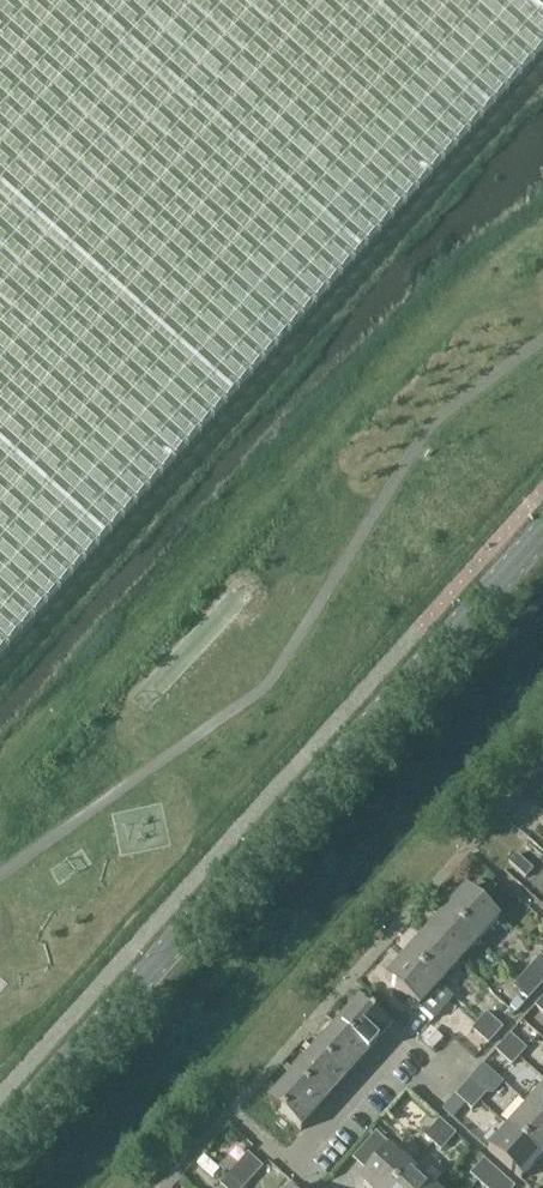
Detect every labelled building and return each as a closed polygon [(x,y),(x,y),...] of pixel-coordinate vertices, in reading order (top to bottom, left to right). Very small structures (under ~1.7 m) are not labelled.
[(542,49),(542,17),(524,0),(0,0),(0,655),(542,49)] [(525,878),(534,869),(516,853),(508,863),(525,878)] [(465,889),(445,912),(478,942),(499,919),(465,889)] [(478,942),(445,912),(425,934),(458,964),(478,942)] [(458,964),(425,934),(405,956),(439,986),(458,964)] [(541,954),(540,954),(519,978),(534,992),(542,982),(542,957),(541,954)] [(439,986),(405,956),(385,979),(418,1009),(439,986)] [(534,992),(519,978),(512,986),(527,1000),(534,992)] [(524,1004),(524,1003),(518,998),(510,1007),(517,1013),(524,1004)] [(540,999),(534,1006),(542,1014),(542,1001),(540,999)] [(387,1024),(363,1002),(340,1028),(363,1050),(387,1024)] [(479,1020),(496,1035),(503,1027),(486,1012),(479,1020)] [(479,1020),(471,1028),(488,1044),(496,1035),(479,1020)] [(363,1050),(340,1028),(317,1053),(341,1075),(363,1050)] [(534,1061),(524,1052),(527,1048),(509,1033),(494,1050),(512,1065),(518,1058),(528,1068),(534,1061)] [(341,1075),(317,1053),(295,1078),(318,1100),(341,1075)] [(487,1093),(470,1077),(462,1086),(479,1101),(487,1093)] [(318,1100),(295,1078),(271,1105),(295,1125),(318,1100)] [(479,1101),(462,1086),(454,1095),(472,1110),(479,1101)] [(528,1107),(542,1121),(542,1090),(528,1107)] [(455,1107),(449,1102),(441,1111),(447,1116),(455,1107)] [(508,1129),(541,1159),(542,1157),(542,1121),(528,1107),(508,1129)] [(448,1126),(439,1118),(424,1135),(432,1143),(448,1126)] [(448,1126),(432,1143),(441,1151),(456,1134),(448,1126)] [(508,1129),(487,1152),(520,1182),(541,1159),(508,1129)] [(218,1158),(228,1168),(236,1159),(225,1149),(218,1158)] [(364,1187),(395,1187),(411,1170),(389,1149),(358,1183),(364,1187)] [(247,1152),(226,1176),(239,1187),(243,1187),(263,1166),(247,1152)] [(493,1167),(483,1158),(469,1173),(479,1182),(493,1167)] [(479,1182),(486,1187),(513,1187),(515,1186),(493,1167),(479,1182)] [(395,1187),(432,1187),(411,1170),(395,1187)] [(226,1176),(219,1184),(224,1187),(239,1187),(226,1176)]
